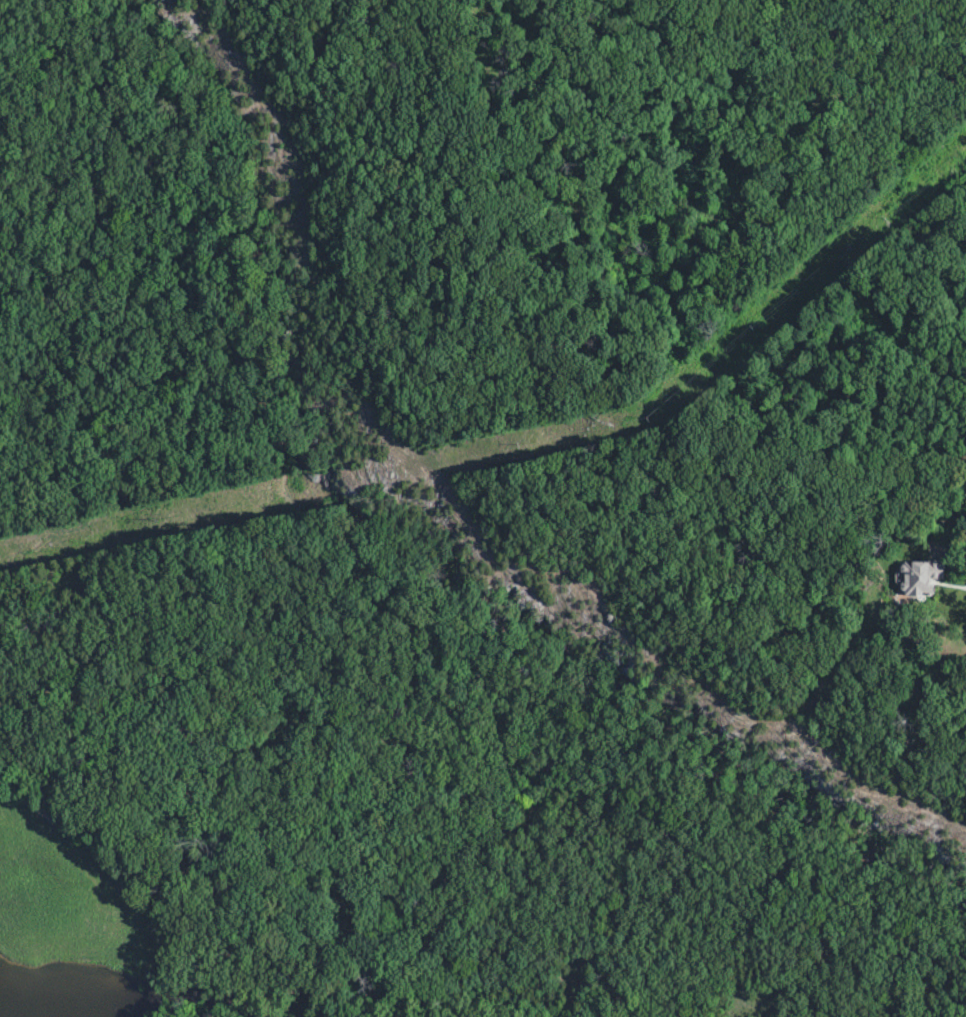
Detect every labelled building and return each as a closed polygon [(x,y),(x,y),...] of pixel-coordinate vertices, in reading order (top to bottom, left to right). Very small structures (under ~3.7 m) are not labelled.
[(899,563),(898,597),(927,597),(927,581),(942,582),(942,563),(899,563)]
